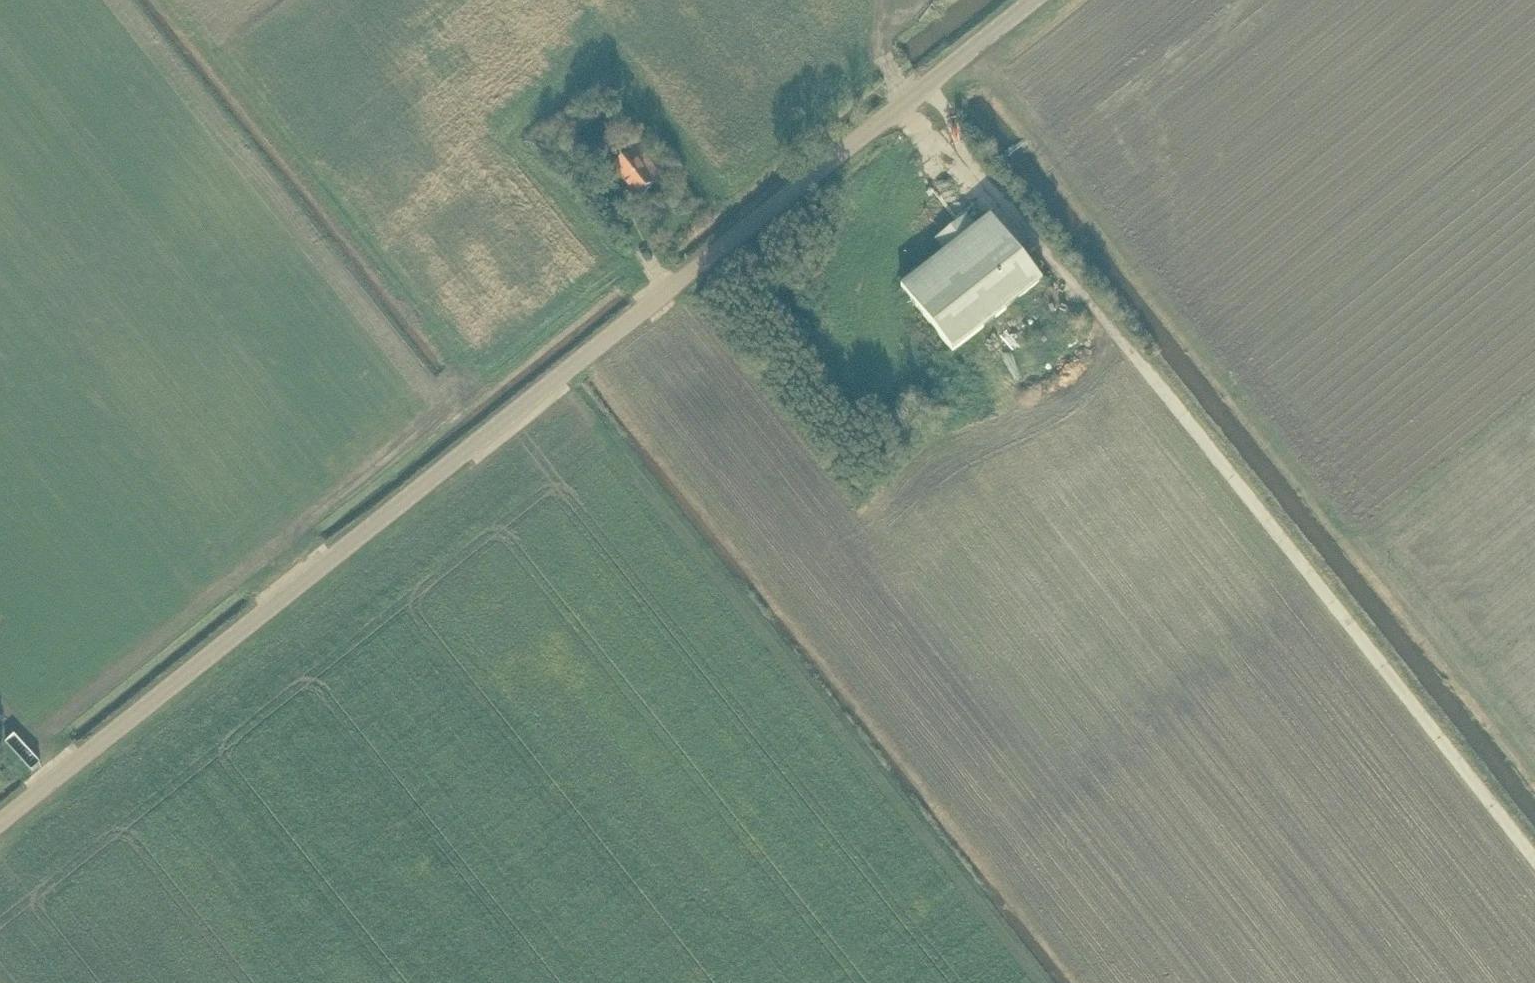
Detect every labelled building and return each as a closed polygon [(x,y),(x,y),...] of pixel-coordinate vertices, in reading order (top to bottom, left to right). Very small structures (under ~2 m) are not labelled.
[(637,200),(655,186),(662,179),(638,149),(630,155),(615,167),(622,176),(619,178),(637,200)] [(966,219),(936,243),(945,254),(901,289),(952,354),(1042,283),(990,219),(975,230),(966,219)]
